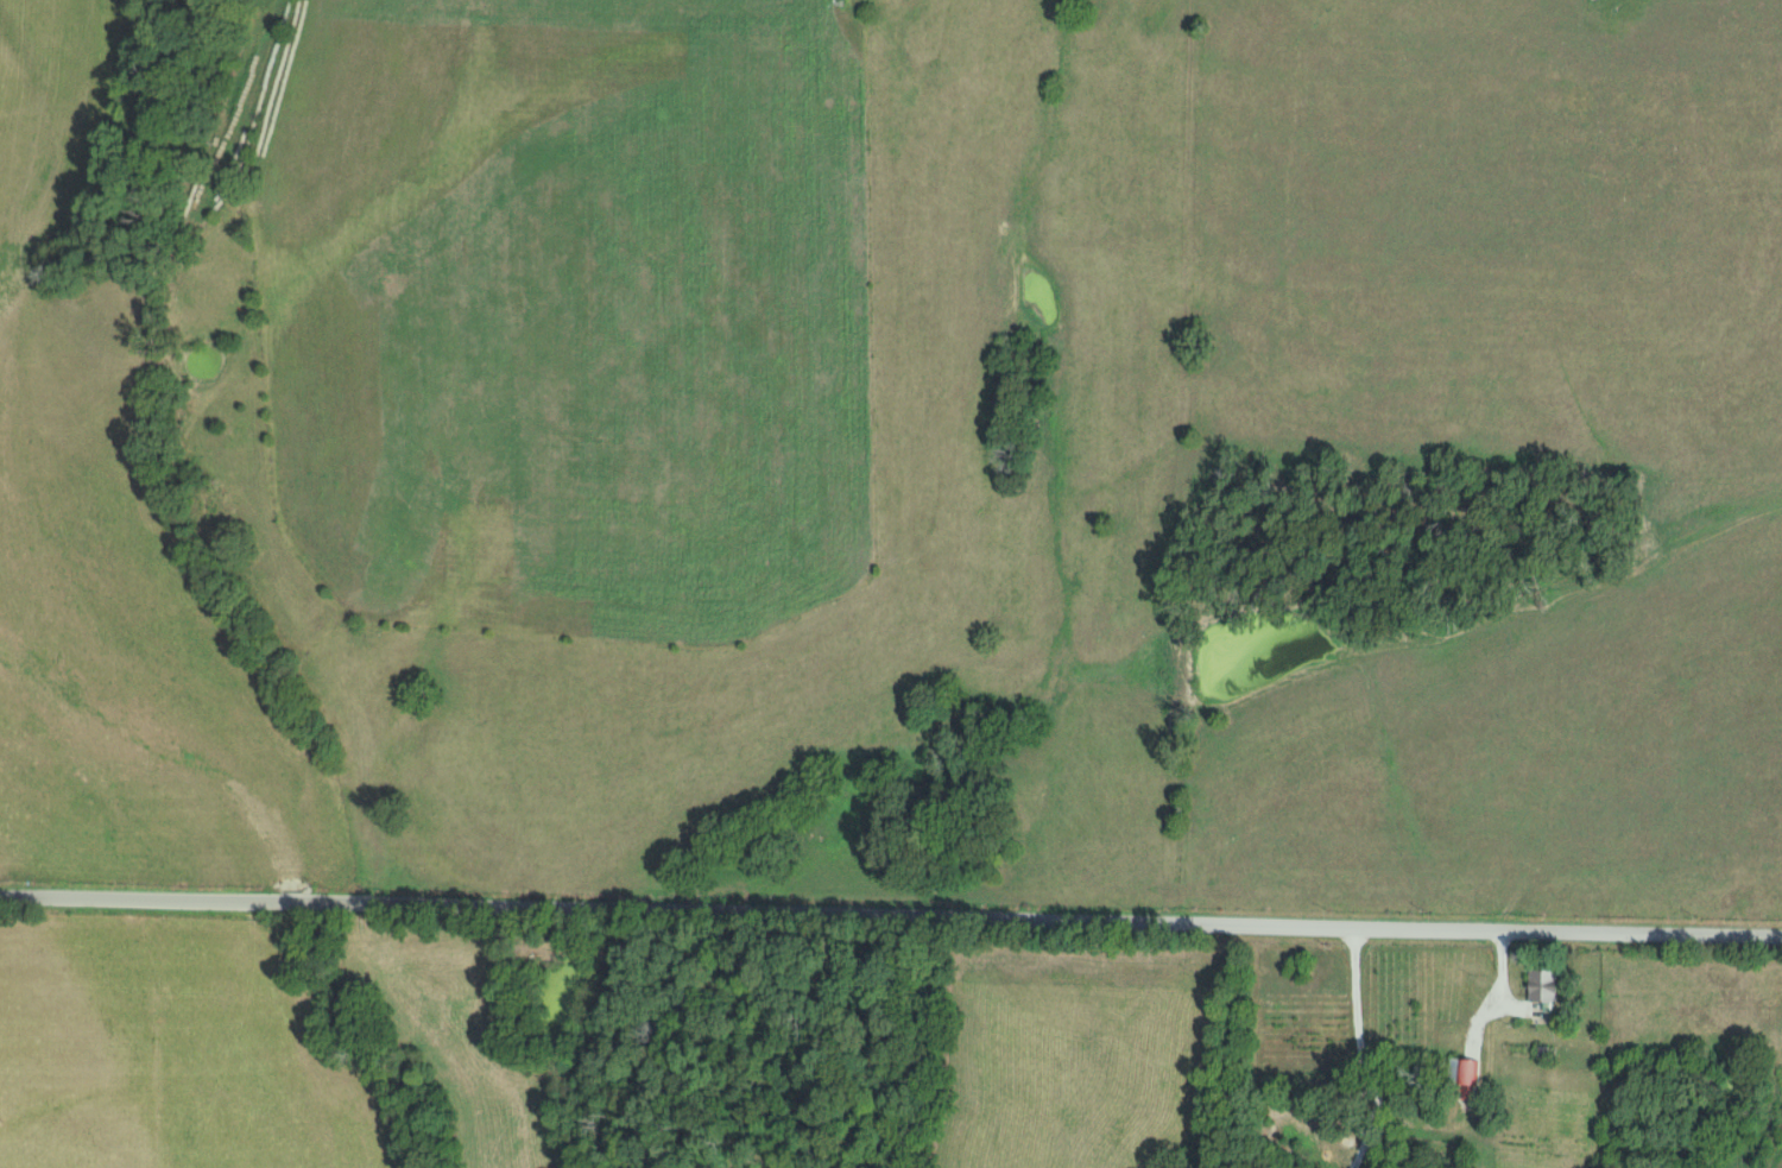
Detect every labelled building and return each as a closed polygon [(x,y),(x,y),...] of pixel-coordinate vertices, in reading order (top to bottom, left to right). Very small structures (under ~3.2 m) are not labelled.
[(1524,1000),(1553,1000),(1553,969),(1524,969),(1524,1000)] [(1454,1098),(1470,1099),(1472,1058),(1445,1056),(1444,1082),(1455,1082),(1454,1098)]
